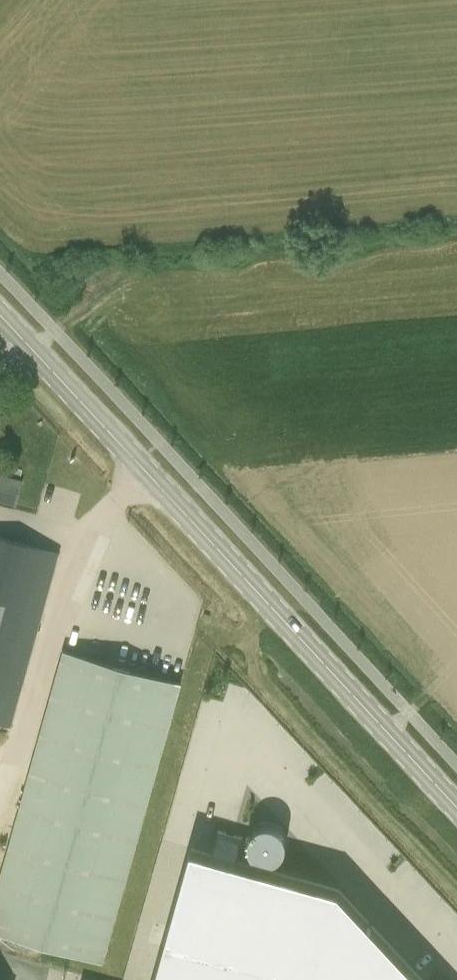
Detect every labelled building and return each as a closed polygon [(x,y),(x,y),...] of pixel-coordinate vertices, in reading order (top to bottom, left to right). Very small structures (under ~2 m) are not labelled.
[(15,505),(23,478),(1,472),(0,474),(0,501),(15,505)] [(57,554),(0,538),(0,723),(10,726),(57,554)] [(0,878),(0,933),(103,961),(180,682),(63,650),(0,878)] [(241,838),(237,860),(279,868),(287,828),(253,822),(250,840),(241,838)] [(338,889),(224,858),(230,837),(196,828),(190,848),(153,979),(423,979),(338,889)]
